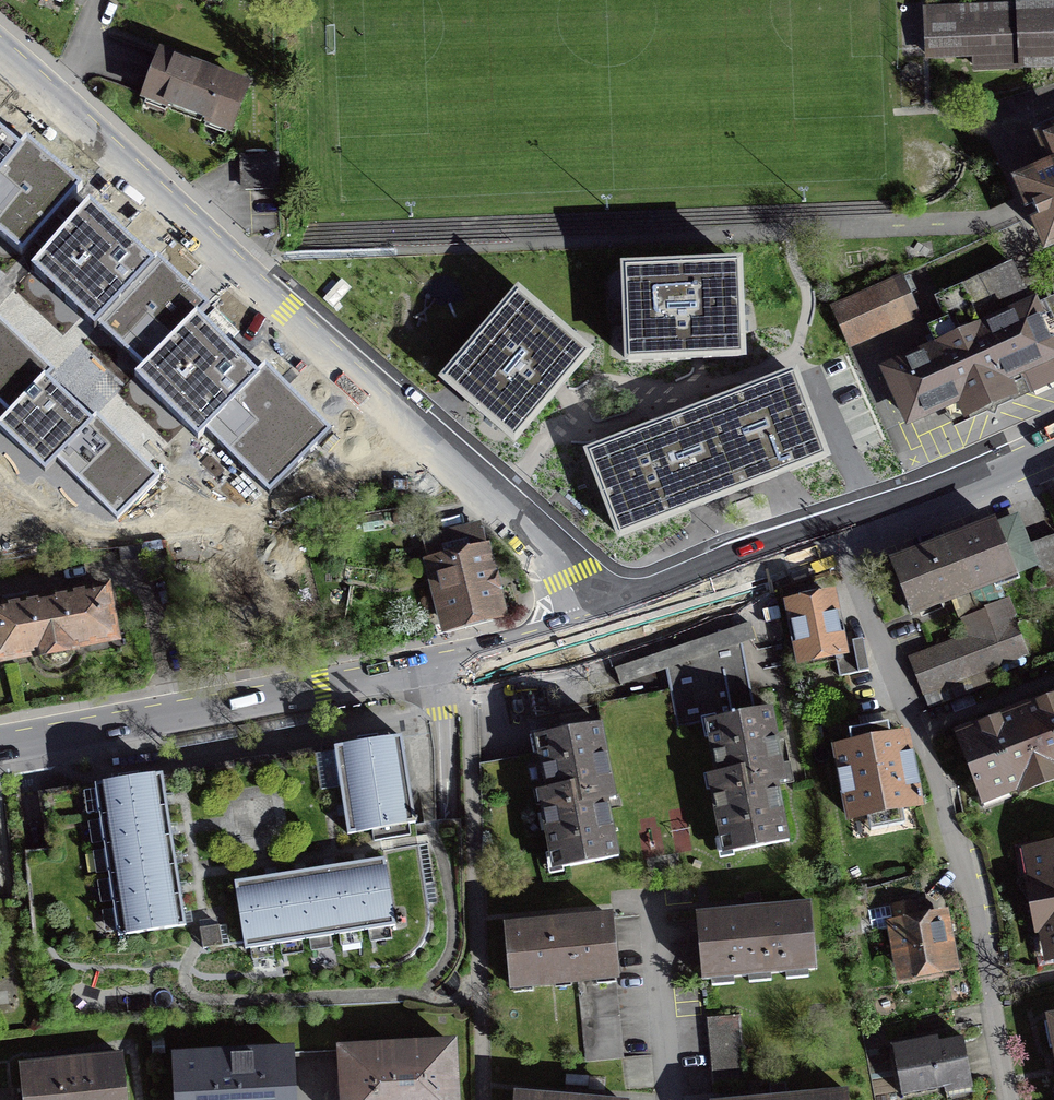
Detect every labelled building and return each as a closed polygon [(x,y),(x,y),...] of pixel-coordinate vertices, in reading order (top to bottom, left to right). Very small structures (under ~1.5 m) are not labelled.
[(924,11),(926,56),(976,54),(977,68),(1053,65),(1053,6),(924,11)] [(245,80),(252,66),(206,43),(199,57),(245,80)] [(205,71),(161,55),(146,97),(232,128),(247,86),(205,71)] [(1039,137),(1053,169),(1053,130),(1039,137)] [(23,255),(82,188),(51,161),(27,140),(19,149),(0,133),(0,235),(23,255)] [(277,155),(243,157),(244,192),(278,190),(277,155)] [(1024,185),(1050,241),(1053,239),(1053,172),(1024,185)] [(152,263),(89,204),(31,269),(94,329),(98,325),(143,369),(135,376),(199,440),(206,430),(270,494),(331,432),(294,394),(266,366),(257,375),(200,318),(210,308),(177,276),(158,257),(152,263)] [(738,268),(624,271),(627,359),(694,357),(741,356),(738,268)] [(935,304),(945,326),(930,332),(938,350),(884,375),(910,434),(960,413),(965,423),(1053,385),(1053,358),(1032,310),(1014,269),(935,304)] [(903,282),(831,313),(849,353),(921,322),(903,282)] [(518,291),(443,377),(455,387),(510,434),(550,389),(584,349),(518,291)] [(0,319),(0,405),(9,414),(0,423),(0,429),(45,472),(57,459),(117,519),(159,478),(97,415),(92,420),(68,398),(47,378),(54,371),(0,319)] [(793,376),(591,452),(622,534),(694,507),(783,474),(824,459),(793,376)] [(1029,570),(1053,562),(1053,538),(1032,546),(1020,514),(1011,518),(1029,570)] [(1011,518),(890,560),(909,613),(975,589),(995,583),(1029,570),(1011,518)] [(494,615),(476,531),(426,541),(444,625),(494,615)] [(973,684),(1033,663),(1011,602),(1003,605),(995,583),(975,589),(982,610),(960,618),(968,640),(909,661),(929,716),(978,698),(973,684)] [(106,588),(0,608),(0,658),(115,637),(106,588)] [(787,606),(799,672),(850,663),(838,596),(787,606)] [(756,714),(743,654),(756,651),(751,628),(708,642),(666,657),(669,675),(679,731),(707,723),(756,714)] [(615,675),(622,689),(669,675),(666,657),(615,675)] [(1053,772),(1053,700),(961,737),(982,800),(1053,772)] [(725,856),(794,843),(783,785),(791,784),(777,710),(756,714),(707,723),(717,774),(709,775),(725,856)] [(551,872),(621,859),(610,801),(618,799),(604,724),(533,738),(542,788),(535,790),(551,872)] [(833,749),(847,825),(868,821),(871,834),(908,827),(905,813),(923,809),(910,738),(893,741),(890,727),(855,734),(857,744),(833,749)] [(95,785),(42,795),(49,848),(26,852),(35,960),(44,984),(54,999),(73,1013),(100,1019),(411,1001),(444,986),(460,966),(467,934),(461,819),(415,823),(402,738),(378,741),(378,737),(357,740),(358,744),(335,748),(162,775),(139,778),(138,774),(118,777),(119,782),(95,785)] [(1026,853),(1047,955),(1053,954),(1053,847),(1026,853)] [(918,903),(914,879),(865,888),(869,912),(893,908),(918,903)] [(885,921),(897,987),(963,975),(951,911),(920,917),(918,903),(893,908),(895,919),(885,921)] [(699,916),(705,984),(821,973),(814,905),(699,916)] [(512,995),(579,989),(586,1068),(625,1065),(618,985),(622,985),(615,917),(505,927),(512,995)] [(707,1018),(710,1049),(740,1046),(737,1015),(707,1018)] [(904,1099),(911,1099),(947,1093),(948,1099),(976,1093),(966,1040),(941,1045),(940,1039),(894,1047),(904,1099)] [(340,1050),(343,1099),(461,1099),(457,1043),(340,1050)] [(744,1081),(740,1046),(710,1049),(714,1084),(744,1081)] [(173,1058),(176,1099),(295,1099),(293,1052),(173,1058)] [(20,1068),(23,1099),(128,1099),(123,1058),(20,1068)]
